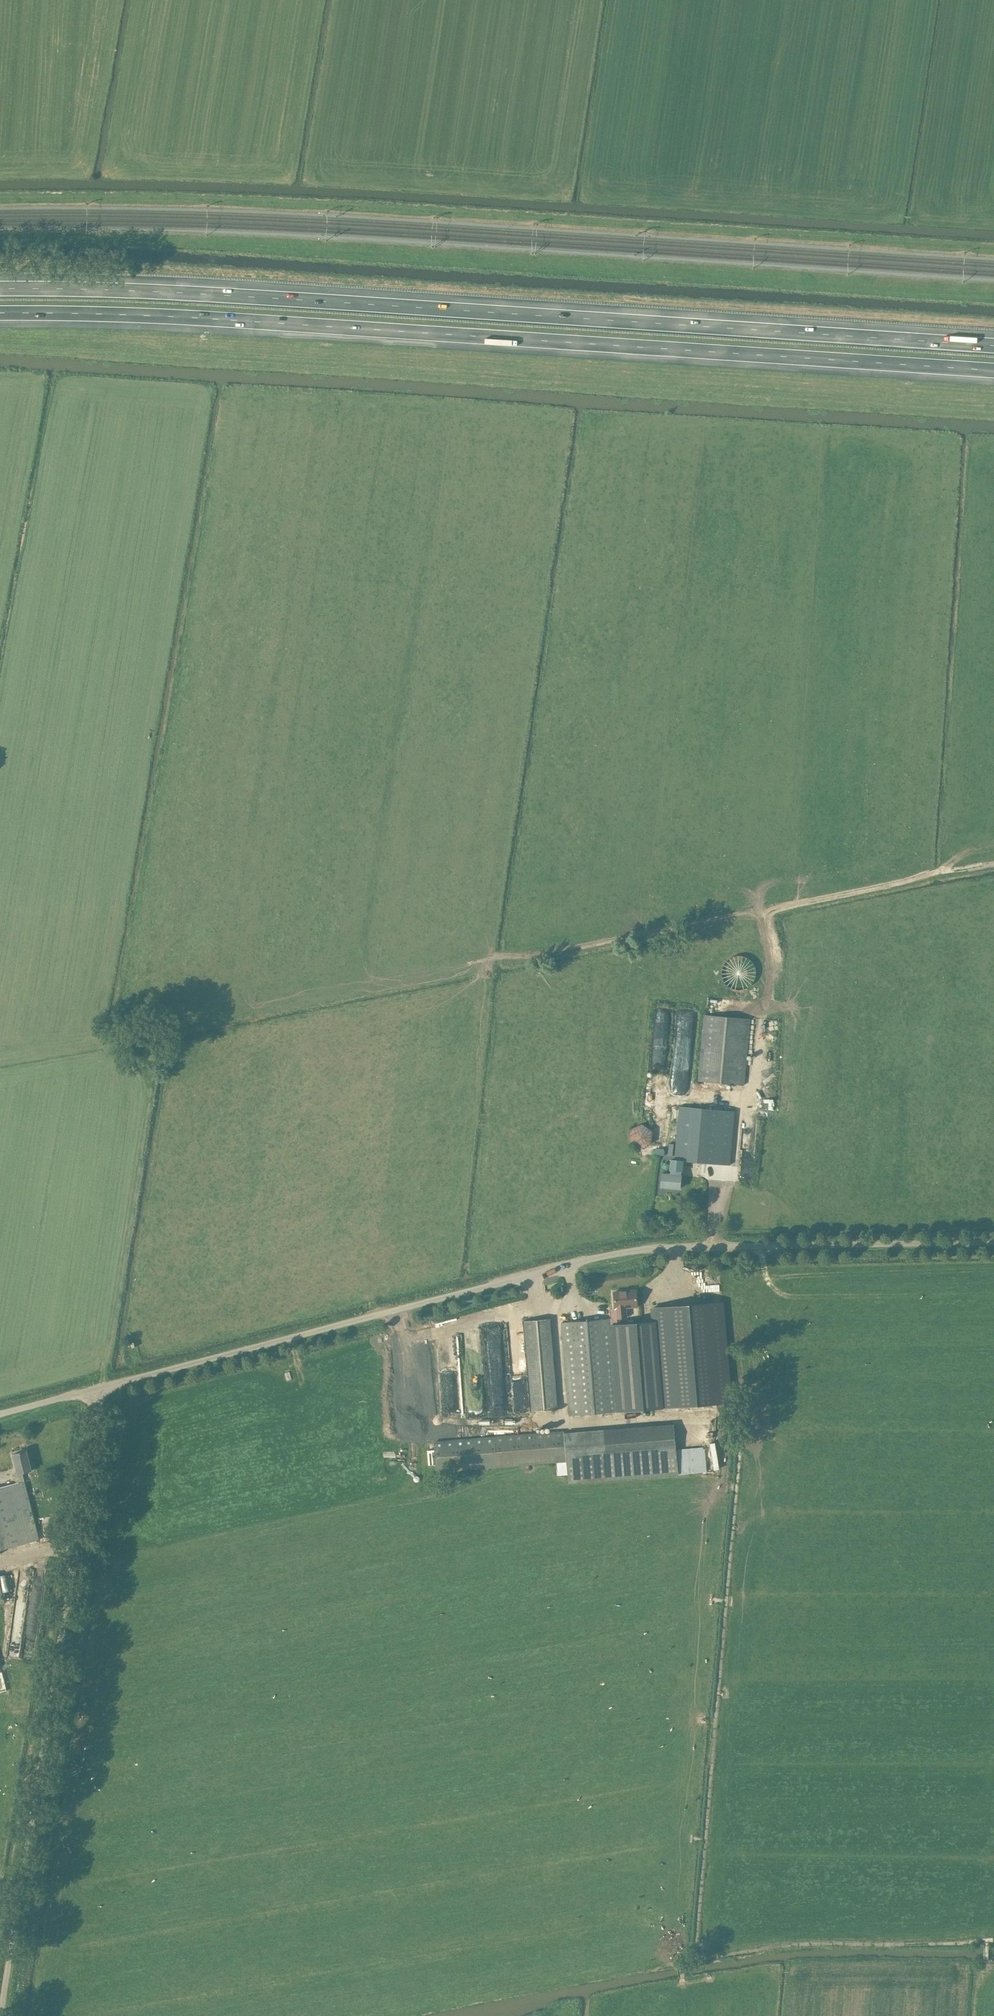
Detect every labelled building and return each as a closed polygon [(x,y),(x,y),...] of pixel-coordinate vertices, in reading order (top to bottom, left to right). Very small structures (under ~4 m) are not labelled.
[(740,990),(745,988),(750,985),(753,981),(755,976),(756,971),(754,965),(751,961),(747,958),(742,956),(737,955),(732,956),(727,959),(724,963),(722,968),(721,973),(722,979),(725,983),(729,987),(734,989),(740,990)] [(673,1085),(688,1086),(693,1028),(694,1016),(682,1014),(679,1050),(676,1049),(673,1085)] [(698,1081),(744,1085),(750,1019),(703,1015),(698,1081)] [(683,1161),(697,1162),(730,1165),(734,1111),(702,1108),(678,1106),(678,1108),(670,1108),(665,1154),(674,1155),(674,1159),(674,1160),(681,1161),(682,1161),(683,1161)] [(629,1141),(639,1149),(651,1144),(653,1131),(642,1124),(636,1126),(630,1128),(629,1141)] [(670,1174),(662,1173),(661,1186),(679,1188),(681,1171),(682,1171),(683,1161),(682,1161),(681,1161),(674,1160),(674,1159),(670,1159),(669,1170),(670,1170),(670,1174)] [(614,1292),(616,1318),(626,1317),(626,1307),(637,1306),(636,1290),(614,1292)] [(653,1308),(654,1321),(661,1408),(729,1402),(721,1302),(653,1308)] [(620,1411),(612,1325),(612,1318),(562,1322),(569,1416),(620,1411)] [(524,1321),(533,1411),(558,1409),(550,1319),(524,1321)] [(654,1321),(612,1325),(620,1411),(661,1408),(654,1321)] [(485,1414),(478,1347),(469,1348),(468,1333),(461,1334),(469,1416),(485,1414)] [(441,1441),(434,1441),(436,1473),(437,1473),(445,1472),(477,1469),(497,1467),(553,1463),(566,1462),(565,1444),(564,1430),(494,1436),(448,1440),(441,1441)] [(32,1470),(27,1451),(13,1454),(18,1473),(14,1474),(16,1483),(0,1487),(0,1550),(40,1539),(22,1472),(32,1470)]
